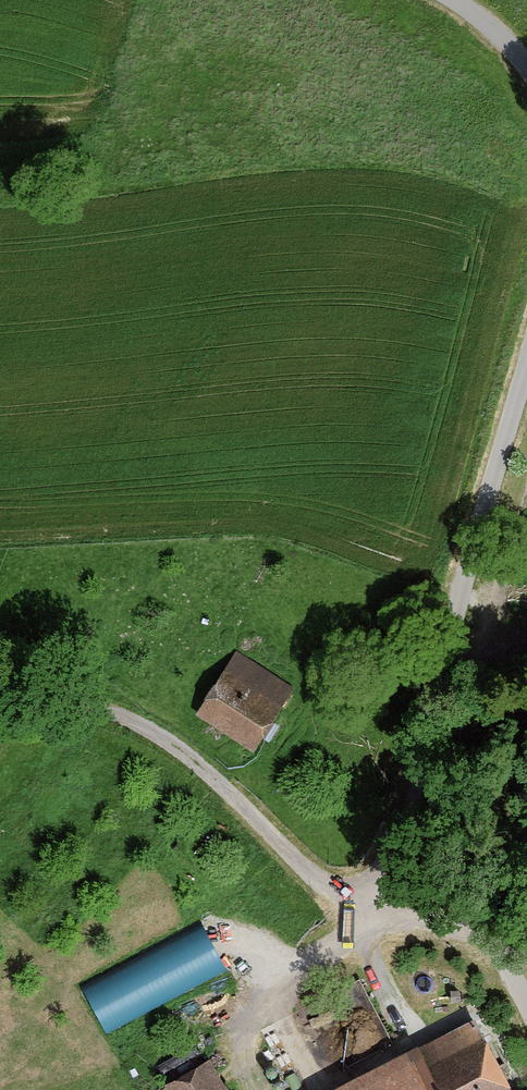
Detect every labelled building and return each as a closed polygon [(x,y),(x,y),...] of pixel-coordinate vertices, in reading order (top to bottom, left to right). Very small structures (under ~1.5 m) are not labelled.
[(190,716),(250,753),(289,690),(229,653),(190,716)] [(78,975),(101,1027),(226,972),(203,921),(78,975)] [(469,1035),(421,1061),(415,1050),(340,1089),(499,1089),(469,1035)] [(156,1089),(223,1089),(205,1058),(154,1086),(156,1089)]
